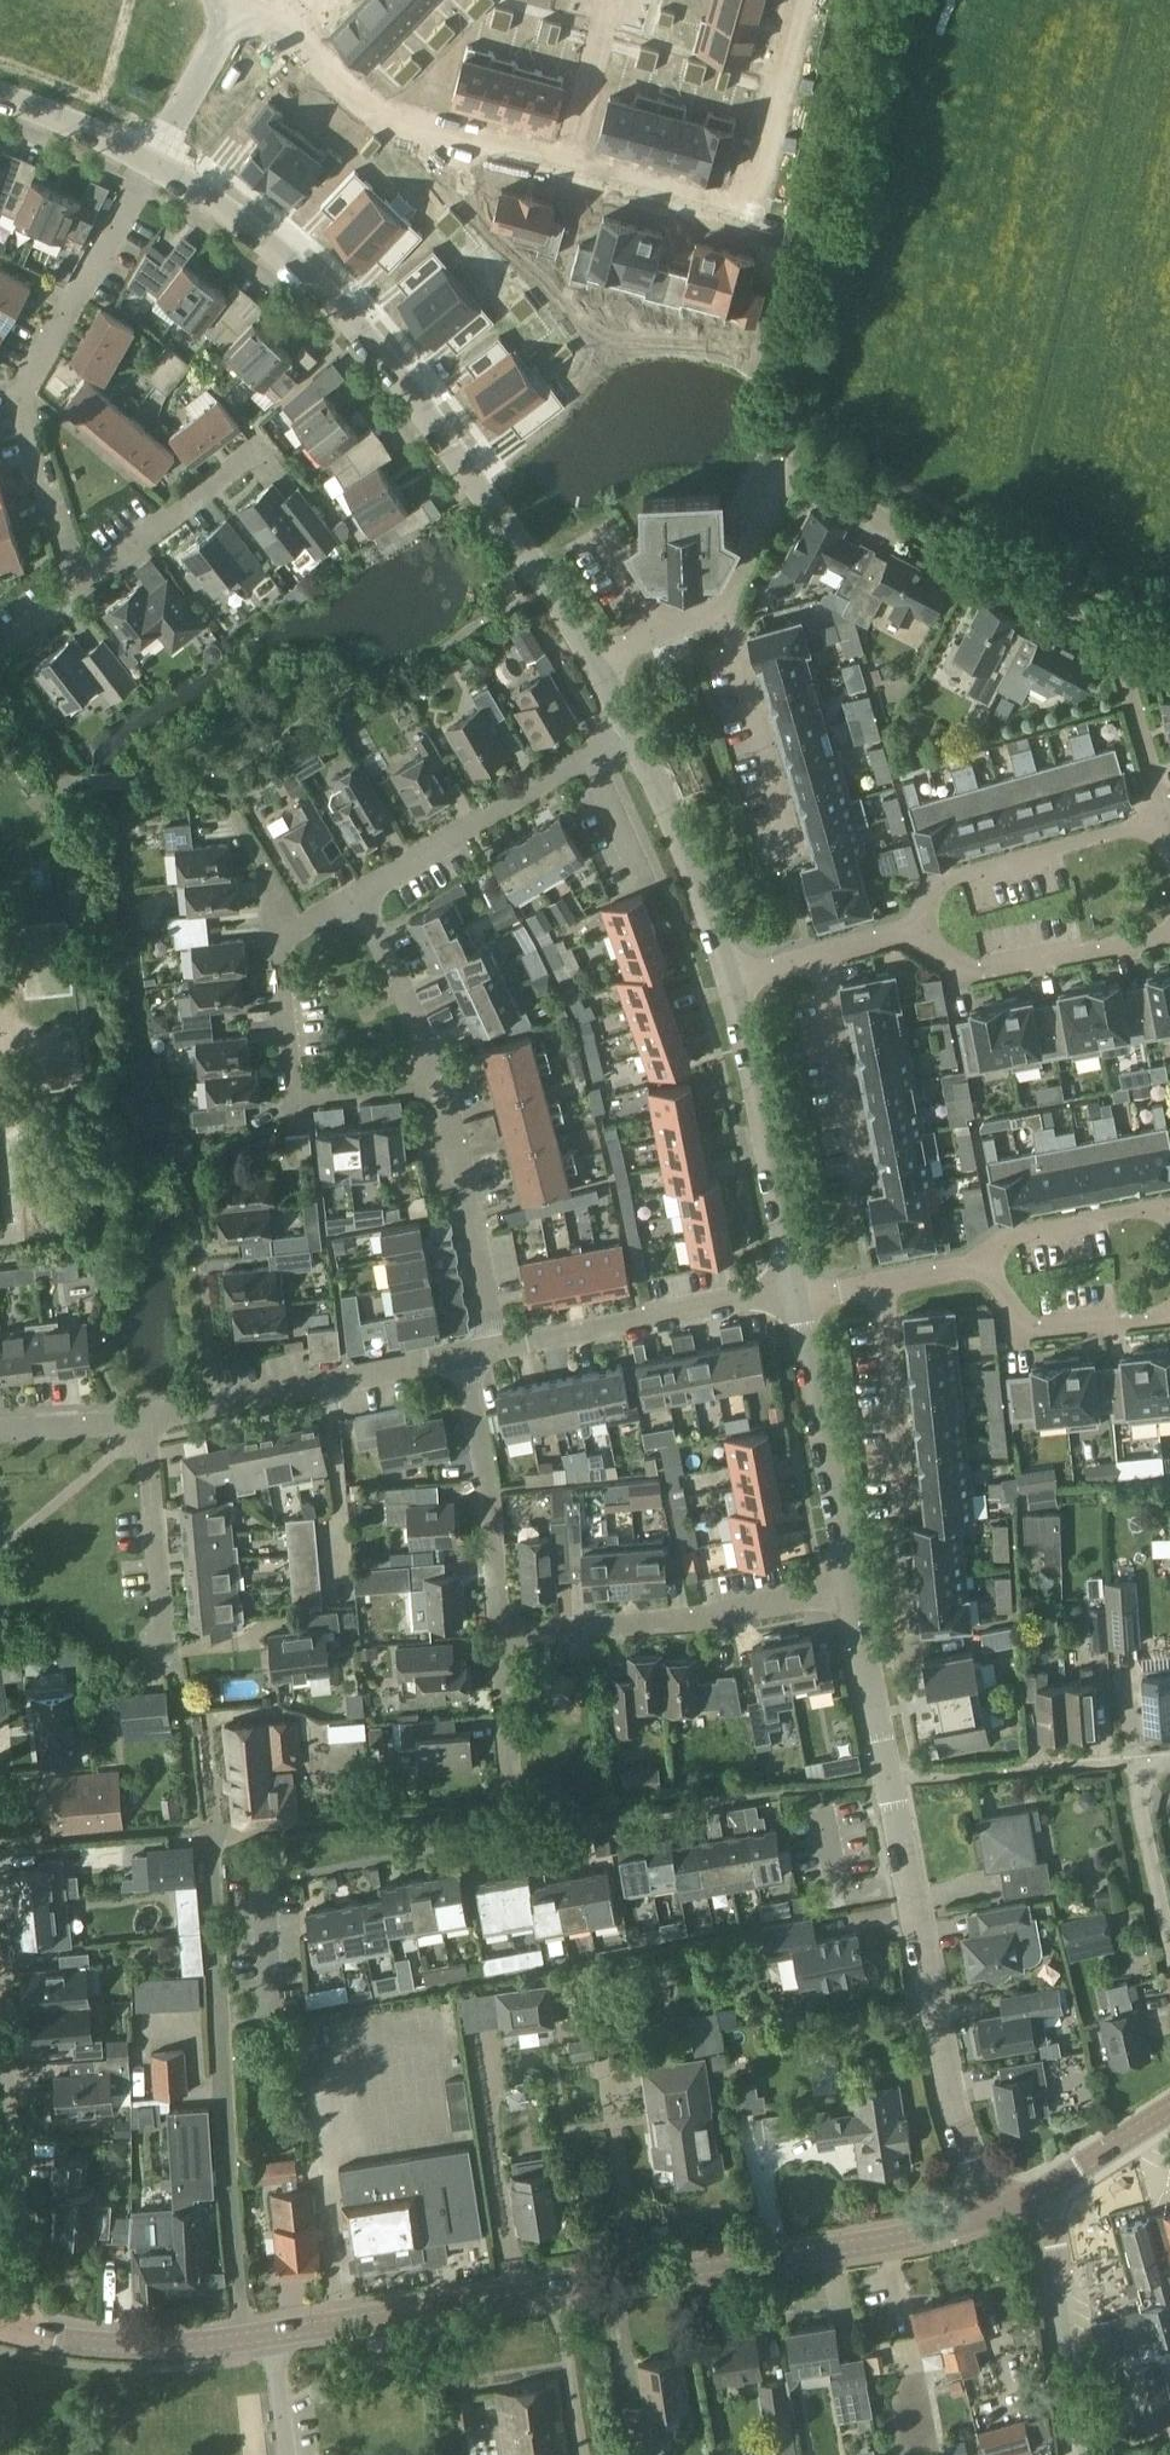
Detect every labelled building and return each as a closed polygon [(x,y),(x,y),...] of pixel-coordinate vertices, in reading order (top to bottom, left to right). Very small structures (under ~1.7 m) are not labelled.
[(349,13),(385,48),(402,30),(371,0),(362,0),(349,13)] [(402,30),(420,13),(406,0),(371,0),(402,30)] [(420,13),(432,0),(406,0),(420,13)] [(756,32),(764,2),(756,0),(712,0),(707,18),(756,32)] [(478,1),(469,10),(476,17),(486,8),(478,1)] [(495,4),(490,24),(499,26),(505,6),(495,4)] [(505,6),(499,26),(509,29),(514,9),(505,6)] [(661,6),(658,19),(672,23),(675,10),(661,6)] [(349,13),(331,32),(367,67),(385,48),(349,13)] [(543,17),(537,37),(547,39),(552,19),(543,17)] [(756,32),(707,18),(699,49),(748,62),(756,32)] [(552,19),(547,39),(556,42),(562,22),(552,19)] [(448,21),(439,31),(446,38),(456,28),(448,21)] [(439,31),(429,41),(437,48),(446,38),(439,31)] [(641,43),(635,63),(645,66),(650,46),(641,43)] [(650,46),(645,66),(654,68),(659,49),(650,46)] [(477,106),(489,61),(464,55),(452,99),(477,106)] [(688,56),(683,76),(692,79),(698,59),(688,56)] [(414,57),(405,67),(412,74),(421,64),(414,57)] [(698,59),(692,79),(701,81),(707,61),(698,59)] [(501,112),(513,68),(489,61),(477,106),(501,112)] [(721,65),(716,85),(726,88),(731,68),(721,65)] [(405,67),(395,77),(403,84),(412,74),(405,67)] [(513,68),(501,112),(501,113),(525,120),(537,74),(513,68)] [(562,81),(537,74),(525,120),(550,127),(562,81)] [(623,146),(635,101),(610,94),(598,91),(592,114),(604,117),(598,140),(623,146)] [(266,179),(298,136),(274,118),(281,109),(267,98),(247,123),(260,133),(240,159),(266,179)] [(646,153),(647,152),(659,108),(635,101),(623,146),(646,153)] [(647,152),(670,158),(683,114),(659,108),(647,152)] [(670,158),(694,165),(706,121),(683,114),(670,158)] [(694,166),(720,173),(733,128),(706,121),(694,165),(694,166)] [(322,155),(298,136),(266,179),(291,198),(311,172),(324,182),(343,157),(329,146),(322,155)] [(345,246),(381,208),(359,187),(367,178),(354,166),(332,190),(344,201),(322,225),(345,246)] [(1,209),(15,175),(0,169),(0,209),(1,209)] [(15,175),(1,209),(19,217),(15,227),(36,236),(40,227),(57,189),(32,178),(31,181),(15,175)] [(493,219),(543,233),(539,249),(555,253),(564,222),(548,218),(553,201),(502,187),(493,219)] [(36,236),(35,239),(59,249),(64,238),(80,245),(95,215),(96,213),(79,205),(82,200),(57,189),(40,227),(36,236)] [(457,213),(450,206),(435,220),(441,227),(457,213)] [(404,229),(381,208),(345,246),(368,268),(390,245),(402,256),(424,232),(412,220),(404,229)] [(448,234),(463,220),(457,213),(441,227),(448,234)] [(589,266),(618,274),(633,223),(602,214),(593,246),(578,242),(569,273),(586,277),(589,266)] [(633,223),(618,274),(648,283),(645,293),(662,298),(670,267),(655,263),(663,232),(633,223)] [(711,300),(725,248),(695,240),(686,271),(670,267),(662,298),(679,303),(682,291),(711,300)] [(415,323),(456,289),(436,265),(445,258),(433,244),(409,265),(420,278),(395,299),(398,303),(396,305),(408,320),(411,318),(415,323)] [(725,248),(711,300),(741,308),(738,319),(754,324),(763,293),(747,288),(756,256),(726,248),(725,248)] [(180,311),(205,278),(170,250),(161,263),(145,254),(129,281),(141,291),(147,284),(161,296),(152,308),(172,322),(180,311)] [(0,266),(0,298),(18,308),(31,284),(0,266)] [(222,301),(227,295),(205,278),(180,311),(214,337),(236,312),(222,301)] [(456,289),(415,323),(436,347),(461,326),(471,339),(496,318),(484,305),(476,312),(456,289)] [(5,330),(18,308),(0,298),(0,328),(5,330)] [(87,334),(120,353),(135,327),(101,308),(87,334)] [(236,312),(214,337),(245,367),(273,337),(254,318),(249,324),(236,312)] [(481,406),(523,374),(505,349),(514,342),(504,328),(478,348),(488,361),(462,381),(465,385),(463,387),(475,402),(477,400),(481,406)] [(120,353),(87,334),(72,360),(105,379),(120,353)] [(288,361),(293,355),(273,337),(245,367),(276,397),(301,374),(288,361)] [(551,354),(557,362),(573,349),(567,341),(551,354)] [(156,383),(180,355),(169,345),(145,374),(156,383)] [(180,355),(156,383),(167,393),(191,364),(180,355)] [(523,374),(481,406),(500,431),(526,411),(536,425),(562,405),(551,391),(542,398),(523,374)] [(85,377),(60,406),(83,425),(108,396),(85,377)] [(319,396),(308,382),(283,404),(309,438),(342,413),(325,391),(319,396)] [(105,444),(130,414),(108,396),(83,425),(105,444)] [(241,427),(218,397),(194,415),(218,446),(241,427)] [(353,438),(359,434),(342,413),(309,438),(336,472),(364,452),(353,438)] [(127,463),(152,433),(130,414),(105,444),(127,463)] [(171,434),(194,464),(218,446),(194,415),(171,434)] [(150,482),(175,452),(152,433),(127,463),(150,482)] [(359,508),(393,486),(379,463),(373,467),(364,452),(336,472),(359,508)] [(0,473),(0,500),(5,499),(14,496),(6,471),(0,473)] [(239,509),(279,560),(303,540),(315,556),(339,537),(331,527),(313,504),(299,515),(273,482),(239,509)] [(411,528),(418,524),(441,509),(431,494),(408,509),(393,486),(359,508),(382,544),(411,528)] [(711,569),(720,569),(737,537),(735,536),(734,537),(721,530),(720,493),(718,493),(718,494),(646,497),(646,496),(644,496),(646,532),(633,541),(632,540),(631,541),(650,572),(659,571),(660,582),(711,580),(711,569)] [(0,500),(0,528),(12,524),(5,499),(0,500)] [(845,527),(812,510),(784,563),(799,571),(814,566),(816,564),(824,568),(828,560),(842,568),(841,571),(845,573),(837,589),(851,597),(864,571),(846,561),(856,543),(841,535),(845,527)] [(344,517),(331,527),(339,537),(341,540),(348,534),(349,525),(344,517)] [(186,572),(197,586),(205,579),(215,592),(239,573),(249,586),(267,571),(227,518),(184,552),(194,565),(186,572)] [(22,554),(12,524),(0,528),(0,561),(22,554)] [(930,618),(949,582),(893,552),(878,582),(863,574),(843,611),(866,623),(882,593),(897,601),(891,612),(909,621),(915,610),(930,618)] [(25,565),(22,554),(0,561),(0,572),(25,565)] [(137,588),(107,612),(128,639),(118,647),(123,654),(134,646),(157,628),(163,634),(170,629),(179,641),(202,623),(168,579),(155,589),(145,597),(137,588)] [(991,701),(999,686),(1009,667),(1008,667),(994,660),(1017,617),(984,600),(961,644),(955,641),(947,656),(947,661),(949,664),(957,669),(961,668),(964,665),(969,657),(982,664),(969,690),(991,701)] [(758,662),(809,647),(801,618),(750,633),(758,662)] [(856,619),(838,624),(842,638),(860,633),(856,619)] [(527,620),(513,628),(531,660),(546,651),(527,620)] [(1060,640),(1044,632),(1027,665),(1014,658),(1017,652),(1016,651),(1008,667),(1009,667),(999,686),(1023,699),(1032,682),(1049,691),(1059,689),(1061,684),(1075,692),(1093,657),(1077,649),(1078,647),(1077,645),(1064,638),(1061,639),(1060,640)] [(860,633),(842,638),(846,652),(864,647),(860,633)] [(69,641),(36,666),(67,707),(99,682),(112,700),(136,681),(104,639),(81,656),(69,641)] [(220,644),(214,643),(209,647),(208,653),(212,658),(218,659),(223,655),(224,649),(220,644)] [(812,674),(816,672),(809,647),(758,662),(763,676),(768,675),(771,685),(812,674)] [(860,660),(843,665),(850,690),(867,685),(863,671),(860,660)] [(816,672),(812,674),(771,685),(774,696),(768,697),(772,712),(823,697),(816,672)] [(530,703),(522,707),(542,741),(555,732),(556,734),(560,731),(560,730),(573,722),(544,674),(521,688),(530,703)] [(491,687),(476,696),(483,708),(449,729),(475,773),(508,753),(491,724),(507,714),(491,687)] [(874,710),(870,696),(856,700),(860,714),(874,710)] [(820,726),(830,723),(823,697),(772,712),(776,727),(782,725),(785,736),(820,726)] [(878,724),(874,710),(860,714),(864,728),(878,724)] [(1087,719),(1077,722),(1080,732),(1090,729),(1087,719)] [(830,723),(820,726),(785,736),(787,746),(782,748),(786,763),(837,748),(830,723)] [(1080,732),(1103,813),(1119,808),(1118,805),(1131,802),(1132,806),(1133,806),(1116,745),(1115,746),(1097,751),(1090,729),(1080,732)] [(1057,762),(1073,818),(1085,815),(1086,817),(1103,813),(1080,732),(1069,735),(1075,757),(1057,762)] [(393,773),(417,814),(450,795),(432,766),(445,759),(430,734),(417,741),(425,754),(393,773)] [(371,739),(355,746),(364,768),(380,761),(371,739)] [(313,747),(291,760),(302,779),(328,763),(317,744),(313,747)] [(1021,748),(1044,829),(1060,825),(1060,822),(1073,818),(1057,762),(1038,768),(1032,745),(1021,748)] [(888,760),(885,746),(870,750),(874,764),(888,760)] [(798,786),(845,773),(837,748),(786,763),(790,778),(796,776),(798,786)] [(998,779),(1014,835),(1027,831),(1028,834),(1044,829),(1021,748),(1010,751),(1017,774),(998,779)] [(958,753),(948,756),(952,768),(962,765),(958,753)] [(892,774),(888,760),(874,764),(878,778),(892,774)] [(910,762),(898,765),(901,776),(901,777),(914,774),(910,762)] [(962,765),(985,846),(1002,841),(1001,839),(1014,835),(998,779),(979,784),(973,762),(962,765)] [(360,848),(385,833),(367,803),(380,796),(360,764),(336,778),(341,787),(329,794),(336,807),(333,809),(338,818),(341,816),(360,848)] [(939,796),(955,852),(968,848),(969,851),(985,846),(962,765),(952,768),(958,790),(939,796)] [(852,798),(851,797),(845,773),(798,786),(801,797),(796,798),(800,813),(852,798)] [(909,804),(926,865),(927,864),(927,863),(943,858),(942,855),(955,852),(939,796),(921,801),(914,779),(904,782),(910,804),(909,804)] [(813,837),(859,823),(859,824),(870,821),(862,794),(851,797),(852,798),(800,813),(804,828),(810,826),(813,837)] [(275,836),(303,882),(335,863),(317,833),(330,826),(312,797),(294,808),(301,820),(275,836)] [(903,810),(899,797),(885,801),(888,814),(903,810)] [(128,810),(126,810),(128,825),(135,824),(133,809),(128,810)] [(907,825),(903,810),(888,814),(893,829),(907,825)] [(578,823),(571,811),(561,817),(560,815),(537,829),(562,871),(585,857),(569,829),(578,823)] [(193,846),(191,822),(165,825),(168,849),(174,849),(178,882),(183,881),(231,876),(227,842),(193,846)] [(859,823),(813,837),(816,847),(811,849),(815,861),(815,862),(855,851),(856,852),(866,849),(859,824),(859,823)] [(562,871),(537,829),(514,843),(540,884),(562,871)] [(492,856),(517,898),(540,884),(514,843),(492,856)] [(916,858),(912,844),(895,849),(899,863),(916,858)] [(815,861),(811,862),(805,865),(808,877),(802,878),(807,895),(863,879),(856,852),(855,851),(815,862),(815,861)] [(903,877),(920,872),(916,858),(899,863),(903,877)] [(237,875),(231,876),(183,881),(187,914),(168,916),(170,932),(174,931),(174,930),(208,926),(207,913),(240,909),(237,875)] [(429,899),(433,907),(410,918),(422,942),(466,921),(455,897),(468,891),(462,879),(429,899)] [(863,879),(807,895),(812,912),(818,910),(821,922),(854,913),(857,915),(867,913),(867,909),(872,908),(863,879)] [(643,893),(603,907),(611,931),(651,917),(643,893)] [(563,895),(551,902),(563,922),(575,915),(563,895)] [(521,916),(513,898),(491,908),(499,926),(521,916)] [(651,917),(611,931),(620,954),(659,940),(651,917)] [(466,921),(422,942),(433,966),(444,961),(444,960),(477,945),(477,944),(466,921)] [(520,925),(489,928),(491,943),(521,940),(520,925)] [(197,977),(241,973),(247,972),(243,938),(210,942),(208,926),(174,930),(174,931),(176,946),(193,944),(197,977)] [(548,927),(538,932),(548,955),(559,950),(548,927)] [(455,984),(499,963),(488,939),(477,944),(477,945),(444,960),(444,961),(455,984)] [(659,940),(620,954),(628,977),(628,978),(658,967),(658,968),(668,964),(659,940)] [(554,966),(564,961),(559,950),(548,955),(554,966)] [(466,1008),(510,987),(499,963),(455,984),(466,1008)] [(1143,1029),(1144,1039),(1161,1037),(1161,1040),(1169,1038),(1169,966),(1160,968),(1161,974),(1149,976),(1150,984),(1136,986),(1144,1029),(1143,1029)] [(628,978),(628,977),(618,981),(627,1004),(666,990),(658,968),(658,967),(628,978)] [(848,1012),(900,1002),(895,972),(890,973),(888,971),(878,973),(877,976),(843,982),(848,1012)] [(192,994),(180,995),(183,1027),(212,1023),(211,1010),(244,1006),(241,973),(197,977),(191,978),(192,994)] [(547,973),(529,981),(536,995),(554,987),(553,985),(547,973)] [(945,993),(943,979),(924,982),(927,997),(945,993)] [(1106,979),(1089,982),(1100,1039),(1101,1039),(1127,1034),(1129,1042),(1144,1039),(1143,1029),(1144,1029),(1136,986),(1121,989),(1120,982),(1107,984),(1106,979)] [(1100,1039),(1089,982),(1072,985),(1073,991),(1061,993),(1062,1001),(1047,1003),(1057,1055),(1072,1052),(1073,1055),(1073,1057),(1103,1051),(1103,1050),(1101,1039),(1100,1039)] [(575,983),(564,988),(569,999),(580,994),(575,983)] [(431,984),(418,990),(424,1004),(437,997),(431,984)] [(495,1024),(499,1034),(534,1024),(526,1008),(521,1010),(510,987),(466,1008),(477,1032),(495,1024)] [(666,990),(627,1004),(635,1028),(675,1013),(666,990)] [(948,1007),(945,993),(927,997),(930,1011),(948,1007)] [(575,1011),(585,1006),(580,994),(569,999),(575,1011)] [(1057,1055),(1047,1003),(1033,1006),(1031,999),(1019,1001),(1018,996),(1001,999),(1012,1056),(1011,1056),(1013,1067),(1013,1068),(1044,1062),(1043,1061),(1042,1057),(1057,1055)] [(974,1018),(958,1020),(968,1072),(986,1069),(984,1062),(1011,1056),(1012,1056),(1001,999),(983,1002),(985,1008),(972,1010),(974,1018)] [(900,1002),(848,1012),(851,1027),(857,1026),(859,1036),(905,1028),(900,1002)] [(317,1004),(300,1010),(305,1023),(322,1017),(317,1004)] [(442,1009),(429,1015),(433,1023),(446,1017),(442,1009)] [(643,1051),(683,1037),(675,1013),(635,1028),(643,1051)] [(175,1043),(198,1041),(201,1075),(207,1074),(207,1073),(251,1069),(247,1035),(214,1039),(212,1023),(183,1027),(174,1028),(175,1043)] [(905,1028),(859,1036),(861,1047),(855,1048),(858,1063),(910,1053),(905,1028)] [(593,1029),(582,1031),(585,1044),(596,1042),(593,1029)] [(940,1047),(955,1045),(952,1030),(937,1033),(940,1047)] [(531,1034),(484,1046),(491,1072),(549,1057),(547,1047),(535,1050),(531,1034)] [(651,1075),(691,1061),(683,1037),(643,1051),(651,1075)] [(588,1056),(599,1053),(596,1042),(585,1044),(588,1056)] [(943,1062),(957,1059),(955,1045),(940,1047),(943,1062)] [(602,1074),(627,1070),(625,1053),(600,1057),(602,1074)] [(869,1088),(915,1079),(910,1053),(858,1063),(861,1078),(867,1077),(869,1088)] [(549,1057),(491,1072),(498,1097),(544,1085),(540,1070),(552,1066),(549,1057)] [(1149,1067),(1138,1069),(1141,1083),(1149,1082),(1152,1081),(1149,1067)] [(245,1103),(261,1102),(257,1068),(251,1069),(207,1073),(207,1074),(211,1106),(193,1108),(195,1123),(229,1120),(247,1118),(245,1103)] [(868,1114),(920,1105),(915,1079),(869,1088),(871,1098),(865,1099),(868,1114)] [(969,1080),(954,1083),(957,1098),(972,1096),(969,1080)] [(1141,1083),(1132,1085),(1134,1096),(1151,1093),(1149,1082),(1141,1083)] [(691,1083),(650,1091),(654,1116),(696,1108),(691,1083)] [(544,1085),(498,1097),(504,1122),(563,1107),(560,1097),(548,1101),(544,1085)] [(600,1085),(589,1087),(591,1100),(602,1096),(600,1085)] [(1122,1108),(1116,1086),(1100,1091),(1106,1113),(1122,1108)] [(594,1112),(605,1109),(602,1096),(591,1100),(594,1112)] [(960,1111),(974,1109),(972,1096),(957,1098),(960,1111)] [(389,1100),(392,1123),(375,1125),(379,1163),(408,1160),(401,1099),(389,1100)] [(53,1116),(52,1100),(37,1102),(38,1117),(53,1116)] [(1101,1100),(1090,1102),(1093,1117),(1104,1114),(1102,1103),(1101,1100)] [(379,1163),(373,1102),(361,1103),(363,1126),(346,1128),(349,1166),(379,1163)] [(1148,1183),(1169,1179),(1169,1132),(1169,1125),(1168,1125),(1164,1103),(1153,1105),(1157,1127),(1138,1131),(1148,1183)] [(332,1106),(333,1120),(345,1119),(344,1105),(332,1106)] [(879,1139),(925,1130),(925,1129),(920,1105),(868,1114),(871,1129),(877,1128),(879,1139)] [(511,1148),(557,1136),(553,1120),(565,1117),(563,1107),(504,1122),(511,1148)] [(696,1108),(654,1116),(659,1141),(701,1133),(696,1108)] [(494,1112),(492,1112),(464,1119),(467,1132),(497,1124),(494,1112)] [(1104,1114),(1118,1189),(1148,1183),(1138,1131),(1119,1134),(1114,1112),(1104,1114)] [(1078,1142),(1088,1194),(1118,1189),(1104,1114),(1093,1117),(1097,1138),(1078,1142)] [(1013,1119),(986,1124),(982,1129),(983,1133),(1014,1127),(1013,1119)] [(471,1144),(500,1137),(497,1124),(467,1132),(471,1144)] [(1044,1126),(1058,1200),(1088,1194),(1078,1142),(1059,1146),(1055,1124),(1044,1126)] [(1018,1154),(1028,1206),(1058,1200),(1044,1126),(1033,1128),(1037,1150),(1018,1154)] [(930,1156),(930,1157),(941,1155),(935,1127),(925,1129),(925,1130),(879,1139),(881,1150),(875,1151),(878,1166),(930,1156)] [(317,1131),(320,1156),(321,1169),(349,1166),(346,1128),(317,1131)] [(313,1161),(310,1133),(295,1134),(299,1163),(313,1161)] [(664,1164),(705,1157),(701,1133),(659,1141),(664,1164)] [(972,1133),(957,1136),(960,1150),(974,1147),(972,1133)] [(281,1136),(284,1165),(299,1163),(295,1134),(281,1136)] [(619,1135),(608,1138),(611,1150),(622,1148),(619,1135)] [(1028,1206),(1018,1154),(999,1157),(995,1135),(984,1138),(988,1159),(987,1160),(998,1217),(999,1216),(998,1212),(1028,1206)] [(557,1136),(511,1148),(517,1173),(576,1158),(573,1148),(561,1151),(557,1136)] [(974,1147),(960,1150),(963,1164),(977,1161),(974,1147)] [(622,1148),(611,1150),(614,1162),(625,1160),(622,1148)] [(935,1182),(930,1157),(930,1156),(878,1166),(881,1181),(887,1180),(888,1189),(889,1190),(924,1184),(924,1185),(935,1182)] [(705,1157),(664,1164),(668,1190),(679,1188),(678,1187),(710,1181),(710,1180),(705,1157)] [(571,1187),(567,1171),(578,1167),(576,1158),(517,1173),(524,1199),(571,1187)] [(275,1203),(271,1169),(221,1174),(225,1207),(225,1208),(269,1203),(269,1204),(275,1203)] [(720,1178),(710,1180),(710,1181),(678,1187),(679,1188),(683,1212),(725,1204),(720,1178)] [(621,1198),(632,1196),(630,1184),(619,1186),(621,1198)] [(888,1189),(872,1192),(874,1205),(869,1206),(872,1223),(929,1212),(924,1185),(924,1184),(889,1190),(888,1189)] [(600,1198),(598,1187),(584,1191),(587,1202),(600,1198)] [(967,1205),(985,1201),(983,1187),(964,1191),(967,1205)] [(573,1194),(576,1205),(587,1202),(584,1191),(573,1194)] [(415,1205),(418,1214),(434,1211),(430,1195),(418,1196),(415,1205)] [(623,1210),(634,1208),(632,1196),(621,1198),(623,1210)] [(553,1211),(550,1200),(536,1203),(539,1214),(553,1211)] [(985,1201),(967,1205),(970,1219),(988,1216),(985,1201)] [(244,1254),(279,1251),(279,1250),(296,1248),(296,1249),(311,1247),(309,1232),(272,1236),(269,1204),(269,1203),(225,1208),(225,1207),(219,1208),(222,1242),(242,1240),(244,1254)] [(539,1214),(536,1203),(526,1206),(529,1217),(539,1214)] [(725,1204),(683,1212),(688,1235),(729,1227),(725,1204)] [(401,1205),(386,1207),(387,1218),(403,1215),(401,1205)] [(929,1212),(872,1223),(875,1240),(881,1239),(883,1251),(917,1245),(920,1247),(930,1246),(931,1242),(935,1242),(929,1212)] [(328,1231),(357,1225),(355,1213),(326,1217),(328,1231)] [(547,1257),(555,1299),(579,1294),(571,1253),(564,1213),(551,1215),(557,1252),(565,1251),(565,1254),(547,1257)] [(423,1237),(420,1221),(382,1228),(387,1257),(425,1249),(454,1244),(452,1232),(423,1237)] [(729,1227),(688,1235),(692,1260),(734,1252),(729,1227)] [(639,1232),(628,1234),(630,1246),(641,1244),(639,1232)] [(630,1284),(622,1243),(596,1248),(604,1289),(630,1284)] [(633,1259),(644,1256),(641,1244),(630,1246),(633,1259)] [(279,1251),(280,1265),(298,1264),(296,1249),(296,1248),(279,1250),(279,1251)] [(604,1289),(596,1248),(571,1253),(579,1294),(604,1289)] [(457,1260),(429,1266),(425,1249),(387,1257),(393,1285),(431,1278),(459,1272),(457,1260)] [(524,1262),(532,1303),(555,1299),(547,1257),(524,1262)] [(45,1262),(35,1263),(36,1273),(46,1271),(45,1262)] [(0,1267),(0,1284),(9,1282),(7,1266),(0,1267)] [(275,1266),(225,1271),(229,1305),(235,1305),(235,1304),(279,1299),(275,1266)] [(463,1289),(434,1294),(431,1278),(393,1285),(398,1313),(436,1306),(465,1301),(463,1289)] [(238,1338),(288,1332),(285,1298),(279,1299),(235,1304),(235,1305),(238,1338)] [(343,1324),(360,1321),(357,1305),(340,1308),(343,1324)] [(404,1342),(470,1329),(468,1317),(440,1323),(436,1306),(398,1313),(404,1342)] [(909,1340),(956,1335),(953,1308),(907,1313),(909,1340)] [(981,1333),(996,1331),(995,1317),(980,1318),(981,1333)] [(70,1367),(91,1365),(86,1321),(59,1325),(58,1319),(42,1321),(49,1376),(71,1373),(70,1367)] [(769,1378),(761,1337),(748,1339),(744,1320),(733,1322),(744,1383),(769,1378)] [(1,1332),(7,1375),(27,1373),(28,1379),(49,1376),(42,1321),(26,1323),(27,1329),(1,1332)] [(360,1321),(343,1324),(346,1340),(363,1337),(360,1321)] [(721,1324),(725,1343),(711,1345),(720,1387),(744,1383),(733,1322),(721,1324)] [(338,1327),(309,1330),(311,1359),(341,1356),(338,1327)] [(698,1348),(694,1329),(683,1331),(695,1392),(720,1387),(711,1345),(698,1348)] [(673,1333),(676,1352),(663,1354),(671,1397),(695,1392),(683,1331),(673,1333)] [(996,1331),(981,1333),(983,1347),(998,1346),(996,1331)] [(973,1333),(964,1334),(965,1346),(974,1344),(973,1333)] [(956,1335),(909,1340),(912,1365),(959,1361),(956,1335)] [(649,1357),(645,1338),(633,1340),(645,1402),(671,1397),(663,1354),(649,1357)] [(1169,1346),(1152,1348),(1159,1418),(1169,1417),(1169,1351),(1169,1346)] [(1135,1350),(1135,1356),(1123,1357),(1123,1364),(1109,1366),(1113,1408),(1112,1408),(1113,1418),(1129,1417),(1129,1420),(1129,1421),(1159,1418),(1152,1348),(1135,1350)] [(1094,1367),(1093,1360),(1081,1361),(1080,1356),(1062,1357),(1068,1416),(1069,1426),(1069,1428),(1100,1425),(1098,1409),(1112,1408),(1113,1408),(1109,1366),(1094,1367)] [(1045,1359),(1046,1365),(1033,1366),(1034,1374),(1008,1376),(1013,1418),(1038,1416),(1038,1419),(1068,1416),(1062,1357),(1045,1359)] [(959,1361),(912,1365),(915,1391),(961,1386),(959,1361)] [(640,1415),(635,1389),(628,1390),(623,1365),(597,1371),(606,1418),(607,1418),(608,1422),(640,1415)] [(987,1385),(1001,1383),(1000,1369),(985,1370),(987,1385)] [(593,1429),(592,1421),(606,1418),(597,1371),(574,1375),(583,1422),(585,1435),(589,1434),(593,1429)] [(566,1425),(583,1422),(574,1375),(549,1380),(559,1428),(558,1428),(560,1436),(567,1435),(566,1425)] [(525,1384),(532,1422),(535,1441),(542,1440),(541,1431),(558,1428),(559,1428),(549,1380),(525,1384)] [(1001,1383),(987,1385),(988,1399),(1003,1398),(1001,1383)] [(498,1390),(505,1427),(532,1422),(525,1384),(498,1390)] [(961,1386),(915,1391),(917,1417),(964,1412),(961,1386)] [(773,1406),(775,1419),(785,1417),(783,1404),(773,1406)] [(663,1424),(663,1406),(641,1407),(641,1424),(663,1424)] [(404,1407),(356,1416),(360,1436),(378,1432),(381,1443),(386,1466),(402,1463),(450,1453),(443,1417),(408,1424),(404,1407)] [(964,1412),(917,1417),(920,1443),(967,1438),(964,1412)] [(992,1437),(1007,1435),(1005,1421),(991,1422),(992,1437)] [(288,1429),(298,1480),(314,1477),(313,1472),(327,1469),(318,1423),(288,1429)] [(260,1435),(269,1480),(282,1478),(283,1483),(298,1480),(288,1429),(260,1435)] [(652,1429),(643,1430),(646,1446),(655,1444),(652,1429)] [(773,1456),(768,1431),(727,1439),(732,1464),(773,1456)] [(231,1440),(232,1447),(233,1446),(238,1473),(237,1473),(241,1491),(257,1488),(256,1483),(269,1480),(260,1435),(231,1440)] [(1007,1435),(992,1437),(994,1451),(1008,1450),(1007,1435)] [(967,1438),(920,1443),(923,1469),(969,1464),(967,1438)] [(214,1478),(237,1473),(238,1473),(233,1446),(232,1447),(194,1454),(185,1466),(189,1504),(216,1502),(216,1501),(214,1478)] [(645,1458),(648,1472),(659,1471),(656,1456),(645,1458)] [(773,1456),(732,1464),(736,1488),(778,1481),(773,1456)] [(1116,1459),(1105,1460),(1106,1478),(1118,1476),(1116,1459)] [(676,1461),(665,1463),(667,1477),(678,1474),(676,1461)] [(969,1464),(923,1469),(925,1495),(972,1490),(969,1464)] [(607,1476),(606,1465),(591,1466),(592,1477),(607,1476)] [(577,1467),(578,1478),(592,1477),(591,1466),(577,1467)] [(556,1480),(555,1469),(541,1470),(542,1482),(556,1480)] [(526,1472),(527,1483),(542,1482),(541,1470),(526,1472)] [(670,1488),(681,1486),(678,1474),(667,1477),(670,1488)] [(644,1479),(629,1481),(630,1493),(631,1498),(631,1507),(647,1506),(646,1496),(662,1495),(660,1478),(644,1479)] [(1020,1493),(1018,1478),(1004,1480),(1006,1495),(1020,1493)] [(990,1481),(991,1496),(1006,1495),(1004,1480),(990,1481)] [(630,1493),(629,1481),(615,1482),(603,1483),(605,1500),(631,1498),(630,1493)] [(772,1507),(782,1505),(778,1481),(736,1488),(741,1511),(741,1513),(772,1507)] [(385,1486),(388,1523),(410,1522),(411,1542),(456,1539),(453,1501),(418,1504),(417,1484),(385,1486)] [(1028,1492),(1030,1507),(1057,1502),(1055,1488),(1028,1492)] [(972,1490),(925,1495),(928,1521),(960,1518),(960,1520),(975,1518),(972,1490)] [(311,1499),(303,1499),(306,1514),(318,1513),(317,1502),(311,1499)] [(234,1500),(216,1501),(216,1502),(189,1504),(183,1504),(185,1534),(231,1530),(230,1517),(236,1516),(234,1500)] [(731,1513),(734,1533),(735,1538),(777,1531),(772,1507),(741,1513),(741,1511),(731,1513)] [(685,1510),(674,1512),(676,1524),(688,1522),(685,1510)] [(1061,1510),(1024,1513),(1026,1542),(1042,1540),(1046,1544),(1047,1562),(1064,1560),(1061,1510)] [(286,1518),(288,1532),(317,1530),(315,1515),(286,1518)] [(928,1521),(914,1523),(916,1549),(963,1545),(960,1520),(960,1518),(928,1521)] [(566,1519),(549,1520),(550,1536),(542,1537),(542,1531),(537,1526),(526,1526),(522,1531),(522,1538),(519,1539),(523,1596),(557,1594),(554,1559),(569,1558),(566,1520),(566,1519)] [(581,1519),(566,1520),(569,1558),(569,1559),(583,1558),(586,1592),(612,1590),(608,1542),(582,1544),(581,1519)] [(679,1536),(690,1534),(688,1522),(676,1524),(679,1536)] [(1009,1526),(994,1526),(995,1541),(1009,1540),(1009,1526)] [(231,1530),(185,1534),(188,1563),(239,1559),(238,1543),(232,1543),(231,1530)] [(289,1547),(318,1544),(317,1530),(288,1532),(289,1547)] [(619,1541),(618,1531),(607,1532),(608,1542),(612,1590),(638,1588),(634,1540),(619,1541)] [(740,1563),(782,1555),(777,1531),(735,1538),(740,1563)] [(1152,1538),(1152,1554),(1169,1553),(1169,1537),(1152,1538)] [(634,1540),(638,1588),(667,1586),(663,1538),(634,1540)] [(1009,1540),(995,1541),(996,1555),(1010,1555),(1009,1540)] [(318,1544),(289,1547),(290,1561),(319,1559),(318,1544)] [(919,1576),(966,1571),(963,1545),(916,1549),(919,1576)] [(239,1559),(188,1563),(190,1592),(236,1588),(235,1575),(240,1574),(239,1559)] [(292,1576),(320,1573),(319,1559),(290,1561),(292,1576)] [(427,1596),(429,1624),(462,1621),(458,1574),(445,1575),(444,1560),(354,1567),(356,1591),(411,1587),(411,1597),(427,1596)] [(698,1578),(696,1566),(685,1568),(687,1581),(698,1578)] [(922,1602),(968,1597),(966,1571),(919,1576),(922,1602)] [(320,1573),(292,1576),(293,1590),(322,1588),(320,1573)] [(1080,1578),(1056,1577),(1055,1605),(1079,1606),(1080,1578)] [(997,1593),(1012,1592),(1011,1578),(997,1579),(997,1593)] [(1136,1580),(1107,1582),(1112,1645),(1141,1643),(1136,1580)] [(193,1622),(201,1621),(203,1635),(231,1633),(230,1618),(244,1617),(243,1601),(237,1601),(236,1588),(190,1592),(193,1622)] [(322,1588),(293,1590),(294,1605),(323,1602),(322,1588)] [(1012,1592),(997,1593),(998,1608),(1013,1607),(1012,1592)] [(968,1597),(922,1602),(925,1629),(971,1624),(968,1597)] [(1106,1608),(1091,1610),(1094,1647),(1110,1645),(1106,1608)] [(309,1615),(311,1630),(270,1635),(276,1679),(330,1671),(324,1629),(339,1627),(336,1611),(309,1615)] [(1015,1626),(983,1632),(986,1650),(1018,1644),(1015,1626)] [(753,1647),(764,1700),(765,1705),(750,1708),(757,1743),(772,1740),(768,1719),(780,1717),(776,1698),(777,1698),(775,1687),(791,1684),(782,1636),(783,1636),(782,1631),(780,1632),(763,1636),(765,1644),(753,1647)] [(223,1636),(224,1648),(245,1645),(244,1633),(223,1636)] [(807,1681),(809,1692),(837,1686),(834,1667),(819,1670),(812,1635),(800,1638),(800,1633),(783,1636),(782,1636),(791,1684),(807,1681)] [(465,1659),(453,1659),(452,1643),(398,1647),(400,1676),(405,1676),(407,1702),(402,1702),(402,1704),(437,1701),(436,1695),(468,1692),(465,1659)] [(989,1737),(986,1724),(993,1722),(989,1697),(982,1698),(979,1683),(985,1682),(981,1658),(975,1659),(973,1651),(925,1660),(931,1693),(937,1691),(941,1707),(935,1708),(942,1747),(989,1737)] [(632,1690),(615,1692),(618,1730),(637,1729),(635,1707),(666,1704),(664,1660),(663,1654),(629,1657),(632,1690)] [(736,1674),(718,1675),(719,1679),(699,1681),(697,1658),(664,1660),(666,1704),(666,1710),(721,1706),(721,1713),(743,1712),(736,1674)] [(1066,1683),(1070,1731),(1098,1729),(1094,1666),(1083,1667),(1084,1681),(1066,1683)] [(1070,1731),(1066,1683),(1050,1684),(1049,1669),(1037,1670),(1042,1733),(1070,1731)] [(1145,1674),(1147,1709),(1139,1710),(1140,1728),(1149,1727),(1149,1728),(1169,1726),(1169,1673),(1145,1674)] [(42,1760),(82,1757),(77,1691),(37,1694),(42,1760)] [(126,1724),(170,1721),(167,1692),(124,1695),(126,1724)] [(225,1724),(235,1820),(298,1815),(294,1770),(271,1772),(270,1766),(303,1764),(299,1716),(225,1724)] [(417,1747),(419,1772),(473,1768),(470,1730),(457,1731),(455,1716),(393,1721),(395,1749),(417,1747)] [(859,1752),(822,1759),(825,1774),(862,1767),(859,1752)] [(642,1769),(625,1770),(627,1791),(644,1789),(642,1769)] [(48,1776),(53,1831),(124,1825),(120,1770),(48,1776)] [(786,1874),(778,1826),(767,1828),(765,1815),(759,1816),(757,1802),(746,1804),(749,1820),(758,1879),(786,1874)] [(738,1833),(724,1835),(733,1883),(758,1879),(749,1820),(746,1804),(729,1807),(731,1821),(736,1820),(738,1833)] [(1039,1861),(1033,1828),(1043,1827),(1040,1807),(977,1818),(980,1835),(974,1836),(978,1856),(984,1855),(986,1870),(1002,1868),(1006,1896),(1053,1888),(1048,1859),(1039,1861)] [(710,1827),(712,1837),(699,1840),(707,1888),(733,1883),(724,1835),(723,1824),(720,1809),(710,1811),(713,1826),(710,1827)] [(687,1830),(697,1829),(694,1814),(684,1816),(687,1830)] [(674,1844),(672,1833),(646,1838),(654,1886),(679,1882),(680,1881),(673,1844),(674,1844)] [(611,1837),(596,1839),(598,1854),(614,1851),(611,1837)] [(620,1842),(621,1850),(628,1890),(654,1886),(646,1838),(620,1842)] [(707,1888),(699,1840),(674,1844),(673,1844),(680,1881),(679,1882),(681,1892),(707,1888)] [(148,1852),(132,1853),(134,1875),(135,1887),(151,1886),(196,1882),(193,1843),(148,1847),(148,1852)] [(542,1849),(526,1852),(529,1866),(545,1863),(542,1849)] [(43,1867),(11,1870),(16,1914),(36,1912),(34,1887),(65,1884),(62,1857),(42,1859),(43,1867)] [(372,1882),(382,1880),(383,1880),(381,1866),(370,1868),(372,1882)] [(617,1916),(608,1868),(582,1873),(591,1921),(617,1916)] [(513,1924),(536,1920),(537,1920),(529,1877),(528,1871),(504,1876),(513,1924)] [(434,1876),(443,1924),(470,1919),(461,1872),(434,1876)] [(556,1878),(565,1926),(591,1921),(582,1873),(556,1878)] [(247,1889),(247,1874),(224,1874),(224,1889),(247,1889)] [(341,1888),(338,1874),(329,1876),(331,1890),(341,1888)] [(536,1920),(539,1931),(565,1926),(556,1878),(546,1880),(545,1874),(529,1877),(537,1920),(536,1920)] [(123,1881),(121,1881),(122,1888),(135,1887),(134,1875),(123,1876),(123,1881)] [(409,1881),(418,1928),(443,1924),(434,1876),(409,1881)] [(513,1924),(504,1876),(477,1881),(486,1929),(513,1924)] [(384,1886),(386,1897),(392,1933),(393,1933),(418,1928),(409,1881),(384,1886)] [(18,1937),(10,1937),(12,1950),(71,1944),(65,1884),(34,1887),(36,1912),(16,1914),(18,1937)] [(807,1892),(794,1894),(796,1908),(809,1905),(807,1892)] [(359,1902),(368,1950),(395,1945),(393,1933),(392,1933),(386,1897),(359,1902)] [(792,1911),(790,1897),(760,1902),(763,1916),(792,1911)] [(334,1906),(342,1955),(368,1950),(359,1902),(334,1906)] [(1031,1920),(1028,1902),(979,1911),(983,1935),(965,1938),(972,1975),(989,1973),(991,1976),(992,1977),(994,1978),(997,1978),(1002,1977),(1005,1975),(1006,1975),(1009,1973),(1009,1971),(1008,1969),(1024,1967),(1023,1961),(1032,1960),(1034,1960),(1035,1960),(1039,1955),(1039,1954),(1040,1952),(1040,1949),(1036,1919),(1031,1920)] [(307,1911),(316,1960),(342,1955),(334,1906),(307,1911)] [(1105,1911),(1061,1921),(1066,1945),(1110,1935),(1105,1911)] [(199,1916),(180,1918),(181,1931),(200,1929),(199,1916)] [(873,1980),(878,1972),(876,1964),(869,1959),(862,1960),(857,1931),(816,1939),(811,1916),(764,1925),(770,1957),(797,1952),(803,1983),(819,1980),(820,1984),(827,1989),(835,1987),(840,1980),(839,1976),(856,1972),(857,1976),(864,1981),(873,1980)] [(1132,1937),(1147,1932),(1141,1917),(1127,1922),(1132,1937)] [(685,1918),(660,1923),(661,1926),(663,1937),(688,1933),(685,1918)] [(644,1943),(641,1926),(628,1929),(631,1945),(644,1943)] [(200,1929),(181,1931),(182,1944),(202,1942),(200,1929)] [(545,1960),(543,1945),(517,1950),(520,1965),(545,1960)] [(31,2006),(88,2001),(86,1964),(90,1964),(88,1949),(60,1951),(61,1966),(22,1969),(25,2006),(31,2006)] [(484,1956),(486,1971),(520,1965),(517,1950),(484,1956)] [(460,1962),(450,1964),(453,1978),(463,1976),(460,1962)] [(444,1979),(441,1965),(425,1968),(427,1982),(444,1979)] [(400,1978),(399,1972),(373,1977),(375,1992),(402,1987),(400,1978)] [(134,1976),(133,2007),(201,2005),(199,1974),(134,1976)] [(414,1975),(400,1978),(402,1987),(416,1985),(414,1975)] [(1113,2065),(1150,2056),(1139,2008),(1134,2010),(1131,1996),(1128,1983),(1128,1981),(1108,1986),(1111,2002),(1114,2014),(1102,2017),(1113,2065)] [(1136,1981),(1128,1983),(1131,1996),(1139,1994),(1136,1981)] [(305,1990),(307,2004),(350,1997),(347,1983),(305,1990)] [(552,2023),(546,1985),(498,1993),(504,2031),(552,2023)] [(976,2033),(979,2050),(985,2049),(985,2052),(1035,2044),(1035,2042),(1047,2040),(1042,2013),(1062,2010),(1058,1986),(1001,1996),(1004,2013),(979,2017),(982,2032),(976,2033)] [(1108,1986),(1097,1988),(1101,2004),(1111,2002),(1108,1986)] [(31,2006),(34,2041),(73,2038),(74,2053),(103,2051),(102,2035),(91,2036),(88,2001),(31,2006)] [(687,2043),(706,2041),(704,2009),(685,2010),(687,2043)] [(593,2037),(572,2040),(573,2060),(595,2057),(593,2037)] [(318,2040),(295,2042),(298,2079),(321,2077),(318,2040)] [(155,2094),(188,2091),(184,2049),(152,2051),(155,2094)] [(95,2071),(56,2074),(58,2095),(54,2095),(50,2099),(52,2113),(56,2118),(80,2116),(80,2110),(112,2109),(110,2092),(131,2090),(129,2054),(95,2056),(95,2071)] [(1002,2123),(1017,2121),(1018,2127),(1035,2124),(1034,2118),(1038,2117),(1037,2112),(1049,2110),(1044,2085),(1047,2084),(1042,2057),(1000,2065),(1003,2079),(995,2080),(1002,2123)] [(703,2059),(645,2067),(650,2100),(654,2123),(657,2144),(660,2162),(677,2159),(680,2178),(723,2172),(720,2150),(715,2151),(708,2105),(710,2105),(703,2059)] [(464,2077),(445,2081),(452,2129),(472,2125),(464,2077)] [(860,2172),(911,2164),(908,2145),(910,2145),(905,2113),(903,2114),(898,2083),(847,2091),(850,2111),(815,2116),(819,2140),(854,2135),(860,2172)] [(131,2104),(132,2126),(161,2122),(159,2101),(131,2104)] [(209,2107),(167,2110),(169,2139),(211,2136),(209,2107)] [(798,2112),(763,2118),(766,2137),(801,2131),(798,2112)] [(194,2195),(215,2195),(211,2136),(169,2139),(176,2247),(177,2268),(157,2270),(159,2288),(201,2285),(198,2245),(202,2245),(201,2225),(196,2226),(194,2195)] [(109,2140),(108,2156),(125,2158),(126,2141),(109,2140)] [(470,2147),(340,2167),(345,2202),(343,2202),(353,2266),(423,2256),(423,2260),(449,2256),(447,2239),(483,2233),(470,2147)] [(548,2154),(511,2159),(515,2183),(514,2184),(520,2221),(521,2227),(524,2227),(528,2230),(538,2229),(540,2225),(560,2222),(554,2180),(554,2177),(552,2177),(548,2154)] [(53,2186),(56,2186),(55,2204),(60,2205),(57,2232),(93,2235),(93,2231),(107,2232),(110,2202),(94,2201),(95,2190),(83,2189),(86,2160),(56,2157),(53,2186)] [(296,2158),(270,2161),(272,2181),(298,2178),(296,2158)] [(322,2268),(314,2188),(273,2192),(281,2272),(322,2268)] [(1150,2217),(1160,2252),(1167,2250),(1169,2260),(1169,2211),(1150,2217)] [(1169,2272),(1169,2271),(1169,2260),(1167,2250),(1160,2252),(1150,2217),(1122,2225),(1137,2281),(1139,2281),(1169,2272)] [(157,2240),(135,2241),(138,2289),(159,2288),(157,2270),(177,2268),(176,2247),(158,2248),(157,2240)] [(1169,2272),(1139,2281),(1141,2291),(1154,2287),(1156,2294),(1140,2299),(1142,2308),(1094,2321),(1097,2358),(1169,2337),(1169,2276),(1169,2272)] [(973,2294),(944,2302),(953,2336),(954,2336),(957,2346),(956,2346),(961,2365),(960,2365),(963,2374),(981,2369),(971,2332),(983,2329),(973,2294)] [(944,2302),(914,2310),(923,2344),(953,2336),(944,2302)] [(834,2323),(789,2330),(795,2369),(829,2364),(840,2420),(874,2414),(863,2357),(840,2362),(834,2323)] [(755,2334),(713,2341),(715,2351),(714,2351),(715,2355),(719,2378),(761,2371),(755,2334)] [(1126,2350),(1130,2365),(1127,2366),(1135,2403),(1130,2404),(1134,2423),(1139,2421),(1140,2425),(1169,2418),(1169,2389),(1163,2359),(1169,2358),(1169,2338),(1126,2350)] [(961,2365),(956,2346),(942,2350),(947,2369),(960,2365),(961,2365)] [(681,2357),(639,2363),(645,2403),(626,2406),(632,2450),(660,2446),(655,2410),(688,2405),(681,2357)] [(964,2393),(960,2378),(948,2381),(953,2396),(964,2393)] [(762,2383),(767,2417),(789,2413),(783,2380),(762,2383)] [(498,2392),(507,2454),(567,2454),(556,2383),(498,2392)] [(474,2421),(471,2398),(453,2401),(457,2424),(474,2421)] [(773,2421),(779,2454),(794,2454),(789,2419),(773,2421)] [(980,2432),(987,2454),(1014,2454),(1033,2450),(1025,2419),(980,2432)] [(951,2443),(954,2454),(970,2454),(966,2440),(951,2443)]
